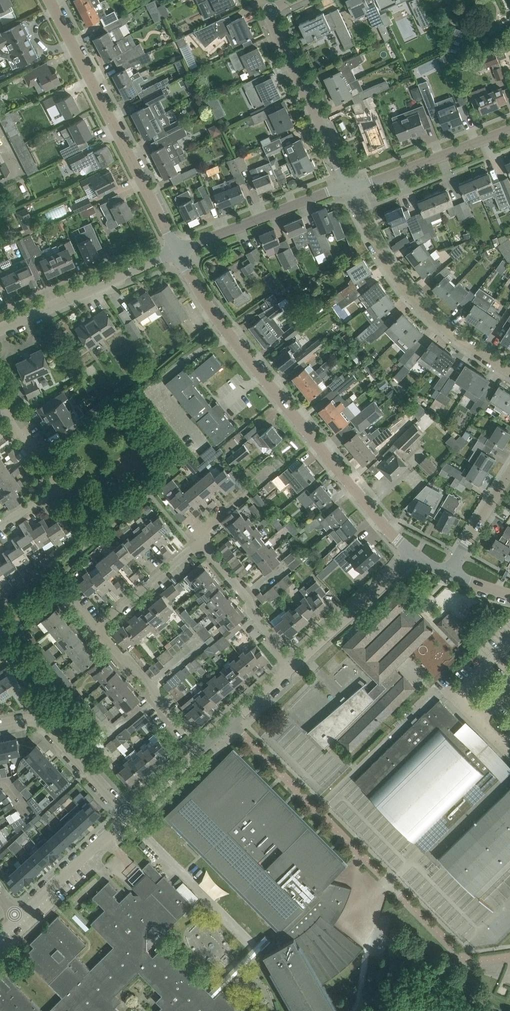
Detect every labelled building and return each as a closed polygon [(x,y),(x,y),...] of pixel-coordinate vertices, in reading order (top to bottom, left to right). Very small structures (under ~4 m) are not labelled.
[(13,10),(10,5),(12,4),(10,0),(0,0),(0,16),(13,10)] [(101,3),(99,0),(75,0),(78,6),(77,7),(79,12),(81,11),(82,13),(101,3)] [(227,8),(228,8),(230,8),(229,7),(237,3),(236,0),(206,0),(213,14),(222,11),(227,8)] [(347,0),(351,7),(349,8),(351,13),(353,12),(355,18),(367,12),(369,17),(374,28),(379,26),(386,41),(392,38),(386,26),(385,23),(381,15),(379,12),(375,1),(368,4),(366,0),(347,0)] [(382,10),(391,6),(404,0),(377,0),(382,10)] [(410,1),(423,28),(431,24),(420,0),(413,0),(410,1)] [(107,15),(101,3),(82,13),(83,14),(81,15),(84,20),(86,19),(88,25),(101,18),(105,26),(104,26),(104,27),(119,19),(119,18),(115,11),(107,15)] [(324,13),(300,24),(307,39),(309,41),(316,38),(319,40),(325,37),(325,31),(336,25),(346,47),(345,48),(346,48),(355,44),(338,9),(330,13),(331,14),(326,17),(324,13)] [(159,11),(153,14),(157,22),(163,18),(159,11)] [(387,12),(381,15),(385,23),(386,26),(392,23),(387,12)] [(125,37),(125,35),(120,26),(123,24),(123,25),(126,23),(132,18),(129,13),(119,18),(119,19),(104,27),(107,32),(94,39),(100,50),(122,39),(122,38),(125,37)] [(249,28),(243,16),(227,23),(228,25),(226,25),(223,18),(222,18),(194,31),(203,42),(209,39),(211,42),(219,35),(222,38),(229,32),(228,30),(230,29),(233,36),(237,34),(240,41),(248,38),(249,39),(251,38),(251,37),(252,36),(252,35),(254,34),(251,28),(249,28)] [(0,34),(0,51),(2,54),(7,55),(12,54),(18,65),(36,56),(25,34),(27,33),(23,24),(21,25),(20,23),(2,33),(0,34)] [(184,36),(177,40),(180,47),(188,44),(184,36)] [(465,40),(454,36),(447,52),(463,58),(466,50),(469,42),(465,40)] [(124,62),(144,53),(140,43),(127,49),(122,39),(100,50),(107,62),(114,58),(118,65),(124,62)] [(503,47),(495,50),(499,60),(507,57),(503,47)] [(253,71),(258,69),(259,70),(261,69),(265,67),(265,66),(266,65),(258,48),(243,55),(241,49),(229,55),(232,61),(237,71),(248,66),(251,73),(253,71)] [(124,62),(126,68),(140,62),(142,66),(153,60),(149,50),(144,53),(124,62)] [(505,77),(495,52),(477,59),(480,69),(492,65),(498,80),(505,77)] [(331,91),(354,80),(356,79),(351,69),(364,60),(361,53),(336,65),(337,66),(337,65),(340,71),(325,78),(331,91)] [(40,81),(45,90),(60,82),(55,71),(51,73),(49,69),(40,73),(37,67),(12,80),(14,83),(24,78),(29,87),(40,81)] [(132,80),(126,68),(114,75),(120,88),(142,76),(140,71),(134,73),(137,78),(132,80)] [(255,108),(280,96),(272,78),(267,80),(264,74),(243,84),(255,108)] [(142,99),(162,88),(159,82),(143,90),(139,82),(144,80),(142,76),(120,88),(126,99),(139,93),(142,99)] [(199,91),(192,77),(190,78),(189,76),(187,77),(188,79),(186,80),(193,94),(199,91)] [(354,80),(331,91),(337,103),(353,96),(360,92),(354,80)] [(368,98),(372,96),(372,95),(390,87),(387,80),(375,84),(364,89),(364,90),(368,98)] [(427,81),(419,84),(421,91),(424,100),(424,99),(427,107),(432,119),(439,116),(441,120),(442,120),(444,127),(451,124),(451,126),(453,125),(452,124),(463,120),(455,101),(440,108),(437,102),(435,103),(430,88),(427,81)] [(418,99),(423,98),(418,87),(414,89),(413,92),(415,98),(418,99)] [(486,87),(469,93),(475,107),(480,105),(482,113),(484,112),(485,114),(491,112),(490,110),(499,106),(499,105),(507,102),(502,88),(488,93),(486,87)] [(162,88),(148,95),(151,101),(155,99),(156,101),(166,96),(162,88)] [(360,92),(353,96),(356,102),(364,99),(368,98),(364,90),(360,92)] [(71,95),(58,101),(55,95),(43,101),(49,113),(57,109),(58,112),(62,110),(65,117),(74,113),(74,112),(79,110),(71,95)] [(356,102),(353,104),(354,104),(358,114),(357,114),(359,122),(363,122),(366,129),(370,140),(368,141),(370,148),(376,146),(376,147),(378,146),(378,145),(384,143),(381,135),(383,134),(379,124),(375,125),(373,121),(374,121),(372,112),(370,109),(370,108),(376,105),(372,96),(368,98),(364,99),(356,102)] [(145,107),(133,113),(139,126),(165,113),(160,115),(154,103),(149,106),(145,107)] [(273,134),(293,124),(285,107),(277,110),(274,105),(251,115),(252,116),(246,119),(249,125),(255,123),(256,124),(266,119),(273,134)] [(430,122),(423,106),(408,112),(410,116),(394,122),(394,123),(392,124),(395,131),(397,130),(401,140),(426,130),(423,125),(430,122)] [(14,122),(21,119),(16,109),(9,113),(12,117),(14,122)] [(9,113),(9,111),(0,115),(0,120),(1,122),(12,117),(9,113)] [(158,140),(184,127),(184,126),(182,128),(178,121),(171,124),(169,122),(170,120),(168,117),(167,116),(165,113),(139,126),(145,138),(157,132),(158,131),(161,138),(158,139),(158,140)] [(4,127),(14,122),(12,117),(1,122),(4,127)] [(85,138),(91,135),(83,119),(61,130),(65,139),(67,138),(70,145),(75,143),(77,142),(85,138)] [(17,127),(14,122),(4,127),(6,133),(17,127)] [(212,126),(210,131),(213,137),(222,133),(218,124),(212,126)] [(9,138),(19,133),(17,127),(6,133),(9,138)] [(179,156),(183,154),(183,153),(185,152),(182,147),(176,150),(173,144),(174,142),(188,135),(184,127),(158,140),(162,147),(152,152),(159,166),(171,160),(179,156)] [(12,143),(22,138),(19,133),(9,138),(12,143)] [(35,137),(28,141),(32,147),(38,144),(35,137)] [(25,143),(24,142),(22,138),(12,143),(14,149),(25,143)] [(268,155),(284,147),(280,138),(264,146),(268,155)] [(300,139),(286,146),(290,155),(286,157),(288,162),(293,160),(293,161),(307,154),(300,139)] [(28,149),(27,148),(25,143),(14,149),(17,154),(28,149)] [(64,158),(79,151),(75,143),(70,145),(60,150),(64,158)] [(82,152),(68,159),(75,172),(84,167),(83,165),(87,163),(88,164),(90,163),(94,170),(114,160),(106,146),(94,152),(93,151),(87,154),(88,155),(85,156),(82,152)] [(20,159),(30,154),(28,149),(17,154),(20,159)] [(22,164),(33,159),(30,154),(20,159),(22,164)] [(235,157),(240,170),(248,167),(243,154),(235,157)] [(293,161),(293,160),(288,162),(295,177),(301,174),(301,175),(306,173),(306,172),(314,168),(314,167),(316,166),(313,160),(311,161),(307,154),(293,161)] [(235,157),(227,161),(233,174),(240,170),(235,157)] [(25,170),(35,164),(33,159),(22,164),(25,170)] [(178,173),(174,165),(171,160),(159,166),(166,179),(178,173)] [(5,171),(9,169),(5,161),(1,162),(5,171)] [(253,176),(259,192),(275,186),(272,179),(278,177),(274,169),(270,162),(257,167),(259,173),(253,176)] [(25,170),(28,175),(38,170),(35,164),(25,170)] [(182,173),(185,179),(203,171),(200,165),(182,173)] [(281,183),(287,181),(280,167),(274,169),(278,177),(281,183)] [(207,170),(201,172),(203,178),(210,175),(207,170)] [(117,186),(110,171),(100,176),(98,172),(80,181),(84,188),(88,186),(93,197),(98,195),(98,196),(117,186)] [(493,183),(489,174),(483,176),(482,174),(474,177),(483,200),(483,199),(483,198),(494,193),(495,197),(496,197),(498,203),(500,209),(509,204),(500,181),(493,183)] [(480,193),(483,200),(474,177),(466,181),(467,183),(460,185),(466,199),(480,193)] [(508,177),(500,181),(509,204),(509,183),(508,177)] [(233,202),(245,197),(238,178),(231,180),(234,188),(228,190),(233,202)] [(219,184),(213,186),(213,187),(221,207),(233,202),(228,190),(222,192),(219,185),(219,184)] [(195,203),(188,190),(176,196),(176,198),(186,220),(200,214),(200,215),(205,213),(205,214),(211,210),(210,208),(215,206),(209,192),(203,195),(204,198),(198,201),(195,203)] [(466,218),(460,203),(454,206),(454,203),(453,204),(448,191),(441,193),(440,191),(433,194),(442,217),(439,210),(447,207),(451,216),(457,214),(460,221),(466,218)] [(416,215),(424,232),(429,229),(433,236),(434,236),(438,235),(435,229),(434,230),(431,222),(442,217),(433,194),(425,198),(426,200),(419,202),(423,212),(416,215)] [(91,206),(91,205),(88,197),(71,204),(75,213),(80,210),(80,211),(93,205),(91,206)] [(115,226),(120,224),(119,221),(132,215),(124,200),(113,206),(110,200),(100,205),(108,220),(110,219),(113,226),(115,226)] [(466,218),(473,215),(467,200),(460,203),(466,218)] [(346,236),(333,205),(313,213),(322,233),(333,228),(338,239),(346,236)] [(92,206),(82,210),(85,216),(94,211),(92,206)] [(424,232),(416,215),(411,217),(408,210),(404,211),(402,207),(387,213),(396,235),(401,233),(399,228),(410,224),(416,238),(424,232)] [(28,215),(20,219),(25,228),(32,224),(28,215)] [(307,229),(307,228),(302,217),(285,224),(290,236),(293,235),(298,247),(310,242),(316,256),(324,252),(317,235),(309,239),(305,230),(307,229)] [(65,228),(61,220),(57,222),(61,230),(65,228)] [(92,260),(98,257),(98,256),(99,255),(93,243),(99,241),(90,222),(83,225),(87,235),(76,240),(86,261),(92,259),(92,260)] [(277,255),(285,269),(299,263),(291,247),(283,251),(280,242),(275,229),(261,235),(266,248),(273,246),(275,251),(277,255)] [(415,248),(407,254),(415,265),(430,254),(431,254),(426,246),(423,248),(420,245),(433,236),(429,229),(424,232),(416,238),(411,242),(415,248)] [(322,233),(317,235),(324,252),(328,260),(333,258),(329,250),(332,248),(324,232),(322,233)] [(30,234),(22,237),(31,255),(40,250),(38,244),(35,245),(30,234)] [(508,239),(507,234),(499,238),(502,243),(506,241),(508,239)] [(407,236),(396,242),(397,243),(400,249),(410,242),(407,236)] [(38,271),(31,255),(22,237),(16,240),(25,258),(12,264),(21,285),(28,282),(30,285),(37,283),(35,280),(41,277),(38,271)] [(509,246),(509,240),(509,238),(508,239),(506,241),(502,243),(498,246),(502,252),(509,246)] [(69,253),(75,251),(70,240),(57,245),(60,251),(53,254),(61,270),(74,264),(69,253)] [(449,253),(455,259),(465,251),(460,244),(451,247),(453,250),(449,253)] [(509,254),(509,246),(502,252),(506,257),(509,254)] [(256,248),(246,254),(251,262),(252,262),(262,256),(256,248)] [(40,250),(31,255),(34,263),(40,260),(48,276),(61,270),(53,254),(46,257),(44,252),(43,249),(40,250)] [(430,254),(415,265),(424,277),(431,271),(436,267),(440,263),(437,259),(436,260),(431,254),(430,254)] [(348,262),(346,263),(356,281),(372,271),(364,258),(360,261),(357,262),(355,258),(351,260),(348,262)] [(251,262),(242,268),(247,275),(256,269),(252,262),(251,262)] [(21,285),(12,264),(0,269),(0,282),(3,281),(8,291),(21,285)] [(440,281),(434,288),(444,298),(455,286),(449,280),(446,277),(449,275),(452,272),(446,266),(443,269),(435,276),(440,281)] [(234,298),(235,300),(234,302),(236,306),(239,306),(247,301),(248,299),(246,295),(243,294),(242,292),(243,291),(230,270),(216,279),(229,300),(234,298)] [(272,273),(265,278),(274,290),(280,286),(272,273)] [(469,291),(463,285),(459,281),(455,286),(444,298),(454,307),(459,302),(464,307),(475,294),(470,290),(469,291)] [(338,301),(358,288),(354,282),(341,291),(334,295),(338,301)] [(338,301),(338,302),(342,308),(360,296),(368,307),(386,293),(378,282),(362,294),(358,288),(338,301)] [(170,327),(188,315),(168,284),(150,296),(162,314),(170,327)] [(147,291),(128,304),(139,320),(147,315),(151,321),(162,314),(150,296),(147,291)] [(385,322),(380,316),(395,304),(386,293),(368,307),(368,308),(367,308),(376,320),(372,323),(368,327),(358,336),(354,338),(360,344),(363,341),(367,338),(385,322)] [(475,294),(464,307),(470,311),(466,317),(477,325),(491,305),(475,293),(475,294)] [(274,294),(267,299),(271,306),(278,301),(274,294)] [(250,327),(265,347),(278,337),(272,329),(279,324),(273,317),(284,310),(278,302),(265,310),(267,314),(250,327)] [(503,316),(502,316),(496,311),(497,309),(491,305),(477,325),(489,333),(498,320),(499,321),(503,316)] [(93,317),(75,329),(88,348),(116,329),(104,310),(93,317)] [(395,341),(413,323),(403,313),(389,327),(385,322),(367,338),(372,342),(385,331),(395,341)] [(503,327),(508,330),(502,341),(509,346),(509,316),(503,327)] [(134,339),(142,334),(132,319),(124,324),(134,339)] [(411,346),(423,333),(413,323),(395,341),(406,352),(399,360),(405,364),(415,352),(410,348),(411,346)] [(285,332),(283,333),(288,340),(300,331),(295,324),(285,332)] [(348,332),(342,337),(348,344),(348,343),(351,347),(356,343),(348,332)] [(275,359),(283,369),(296,359),(292,354),(302,345),(296,338),(281,349),(283,352),(275,359)] [(300,363),(304,360),(313,353),(324,345),(319,339),(296,358),(300,363)] [(434,364),(444,350),(433,341),(422,355),(421,357),(415,352),(405,364),(410,369),(418,360),(430,369),(430,368),(434,364)] [(23,386),(28,397),(39,392),(35,381),(34,382),(32,377),(49,369),(41,350),(31,354),(32,356),(16,363),(24,380),(22,381),(24,386),(23,386)] [(443,374),(445,372),(455,358),(444,350),(434,364),(430,368),(441,377),(434,387),(440,391),(449,378),(443,374)] [(313,353),(304,360),(307,363),(316,356),(313,353)] [(213,408),(195,386),(202,380),(204,382),(223,366),(213,354),(189,374),(184,369),(166,383),(217,444),(236,428),(224,413),(223,413),(217,405),(213,408)] [(302,388),(332,364),(329,359),(321,366),(316,370),(310,364),(305,368),(293,378),(302,388)] [(378,370),(371,362),(366,367),(373,375),(378,370)] [(311,399),(323,389),(327,386),(323,380),(322,378),(328,374),(330,372),(327,368),(332,364),(302,388),(311,399)] [(468,387),(477,372),(466,365),(461,373),(457,371),(451,379),(449,378),(440,391),(436,398),(447,405),(452,398),(447,395),(457,380),(468,387)] [(347,379),(334,389),(339,394),(340,394),(359,377),(355,372),(352,375),(348,378),(347,379)] [(481,395),(490,380),(477,372),(468,387),(481,395)] [(334,389),(347,379),(343,374),(331,383),(335,388),(334,389)] [(388,385),(384,380),(378,385),(382,390),(388,385)] [(509,398),(509,393),(499,386),(491,399),(504,408),(509,398)] [(339,394),(334,389),(323,398),(327,403),(337,396),(336,396),(338,394),(338,395),(339,394)] [(388,397),(394,392),(391,389),(385,394),(388,397)] [(52,421),(73,406),(63,391),(47,402),(51,408),(41,414),(48,424),(52,421)] [(354,400),(351,396),(345,401),(344,400),(342,402),(337,396),(338,395),(338,394),(336,396),(337,396),(327,403),(319,410),(328,421),(354,400)] [(481,407),(485,400),(479,396),(476,401),(470,410),(477,414),(481,407)] [(491,401),(486,398),(485,400),(481,407),(485,410),(491,401)] [(347,406),(354,401),(354,400),(328,421),(333,426),(331,427),(334,431),(336,430),(337,432),(349,422),(349,421),(351,420),(356,425),(379,406),(374,400),(362,410),(355,416),(347,406)] [(67,424),(71,430),(87,420),(77,404),(73,406),(52,421),(58,430),(67,424)] [(384,413),(379,406),(356,425),(361,432),(384,413)] [(410,410),(401,416),(406,422),(415,416),(410,410)] [(390,466),(398,474),(408,465),(394,451),(399,447),(404,452),(423,433),(415,424),(383,455),(386,458),(386,459),(392,464),(390,466)] [(253,436),(261,446),(270,446),(271,445),(272,446),(283,438),(272,425),(268,429),(267,429),(263,428),(251,437),(251,438),(253,436)] [(509,436),(509,432),(499,425),(490,438),(503,447),(509,436)] [(354,453),(363,464),(376,454),(379,452),(376,447),(393,433),(388,426),(381,432),(354,453)] [(354,453),(381,432),(378,428),(369,435),(368,433),(363,438),(358,432),(346,443),(354,453)] [(10,437),(7,433),(0,437),(0,445),(6,441),(5,441),(10,437)] [(478,439),(485,443),(489,437),(482,433),(478,439)] [(475,450),(469,460),(474,463),(487,472),(496,458),(489,454),(493,448),(485,443),(478,439),(472,449),(475,450)] [(200,471),(224,451),(221,447),(217,450),(212,445),(201,454),(205,460),(197,466),(200,471)] [(250,452),(244,445),(227,458),(233,466),(250,452)] [(11,458),(20,452),(17,447),(8,453),(11,458)] [(15,463),(23,457),(20,452),(11,458),(15,463)] [(431,473),(437,467),(426,457),(421,463),(431,473)] [(186,463),(188,466),(190,468),(195,464),(191,459),(186,463)] [(392,480),(398,474),(390,466),(392,464),(386,459),(378,466),(375,463),(369,468),(375,474),(381,469),(392,480)] [(10,472),(4,463),(0,465),(0,478),(10,472)] [(287,468),(273,480),(280,489),(289,482),(298,492),(306,486),(306,485),(315,477),(303,463),(291,473),(287,468)] [(487,472),(474,463),(466,476),(479,484),(487,472)] [(18,484),(13,476),(23,469),(20,465),(10,472),(0,478),(0,493),(1,495),(6,492),(18,484)] [(456,477),(461,480),(465,474),(459,470),(454,466),(450,473),(456,477)] [(238,484),(244,491),(248,487),(233,469),(228,473),(224,468),(220,472),(216,467),(214,468),(211,470),(227,489),(230,487),(232,489),(238,484)] [(441,468),(431,483),(440,489),(450,473),(441,468)] [(227,489),(211,470),(202,478),(213,491),(219,486),(226,494),(229,492),(227,489)] [(456,477),(451,484),(455,487),(461,480),(456,477)] [(172,478),(167,482),(172,488),(177,494),(171,500),(180,510),(175,515),(181,522),(186,518),(182,513),(183,513),(181,510),(183,509),(185,511),(190,507),(193,510),(192,510),(199,519),(204,515),(196,506),(185,493),(180,487),(180,488),(172,478)] [(209,495),(213,491),(202,478),(194,485),(205,498),(213,507),(217,504),(209,495)] [(9,508),(24,498),(24,497),(21,499),(16,491),(24,486),(21,482),(18,484),(6,492),(1,495),(0,496),(0,501),(1,503),(5,501),(9,508)] [(460,482),(457,486),(461,490),(465,485),(460,482)] [(209,511),(213,507),(205,498),(194,485),(185,493),(196,506),(201,501),(209,511)] [(332,495),(328,490),(327,491),(322,485),(311,493),(307,489),(298,496),(307,507),(315,500),(320,506),(332,497),(331,496),(332,495)] [(418,501),(412,513),(419,517),(418,518),(422,520),(423,519),(425,520),(432,506),(434,507),(439,497),(430,492),(431,490),(424,486),(414,497),(418,501)] [(444,511),(436,526),(447,532),(452,523),(456,525),(460,519),(455,517),(456,515),(452,512),(454,508),(455,509),(461,498),(449,491),(440,508),(444,511)] [(329,532),(348,517),(339,506),(327,517),(321,522),(329,532)] [(257,508),(252,513),(256,518),(261,513),(257,508)] [(252,521),(248,517),(246,519),(237,509),(222,521),(226,527),(228,525),(230,528),(228,530),(234,536),(252,521)] [(58,538),(70,530),(71,529),(61,514),(61,515),(67,524),(61,527),(55,518),(52,520),(54,523),(48,526),(43,518),(39,521),(51,539),(55,544),(60,541),(58,538)] [(284,526),(274,515),(269,519),(279,530),(284,526)] [(147,522),(166,545),(169,543),(162,534),(169,528),(171,530),(172,530),(160,516),(154,522),(151,519),(147,522)] [(345,538),(357,528),(348,517),(329,532),(338,543),(345,538)] [(309,532),(320,523),(315,518),(300,531),(301,533),(306,529),(309,532)] [(38,526),(33,529),(27,520),(23,522),(39,547),(51,539),(39,521),(36,523),(38,526)] [(243,544),(260,531),(256,526),(254,528),(250,524),(252,522),(252,521),(234,536),(237,540),(239,538),(243,544)] [(34,551),(39,547),(23,522),(19,525),(25,534),(17,539),(25,552),(31,548),(34,551)] [(144,530),(138,535),(147,546),(155,540),(162,549),(161,549),(168,558),(173,554),(166,545),(147,522),(141,527),(144,530)] [(509,525),(499,540),(497,539),(490,550),(497,555),(502,558),(503,558),(509,548),(509,547),(505,544),(509,537),(509,526),(509,525)] [(249,555),(265,542),(261,537),(263,535),(260,531),(243,544),(248,550),(247,552),(249,555)] [(139,553),(147,546),(138,535),(131,540),(129,537),(124,541),(135,555),(143,565),(147,561),(139,553)] [(25,552),(17,539),(15,537),(11,540),(16,547),(8,553),(15,565),(22,561),(24,564),(30,560),(25,552)] [(335,558),(328,564),(331,567),(337,561),(339,563),(341,566),(350,558),(355,564),(362,572),(381,556),(368,541),(364,545),(358,537),(350,544),(344,550),(335,558)] [(218,549),(221,553),(233,544),(230,540),(218,549)] [(126,562),(135,555),(124,541),(115,549),(126,562)] [(259,563),(275,549),(272,545),(270,547),(265,542),(249,555),(252,558),(254,557),(259,563)] [(337,545),(329,552),(335,558),(344,550),(343,549),(343,550),(337,544),(337,545)] [(135,573),(126,562),(115,549),(106,556),(117,570),(122,566),(124,569),(134,581),(139,577),(135,573)] [(262,570),(265,574),(281,561),(277,555),(279,553),(275,549),(259,563),(264,569),(262,570)] [(295,549),(284,559),(288,564),(300,555),(295,549)] [(0,561),(0,569),(6,578),(11,586),(23,578),(20,573),(21,573),(15,565),(8,553),(6,550),(2,553),(7,561),(2,564),(1,561),(0,561)] [(52,551),(45,556),(48,560),(55,555),(52,551)] [(226,559),(229,563),(237,556),(233,552),(226,559)] [(288,564),(293,570),(304,560),(300,555),(288,564)] [(108,577),(117,570),(106,556),(97,564),(98,566),(108,577)] [(234,568),(237,572),(245,566),(241,562),(234,568)] [(196,592),(214,577),(202,563),(185,577),(189,582),(189,584),(192,587),(194,588),(195,587),(198,591),(196,592)] [(114,584),(108,577),(98,566),(90,573),(104,590),(110,585),(118,595),(121,592),(114,584)] [(143,573),(139,569),(135,573),(139,577),(143,573)] [(91,592),(96,588),(102,595),(102,596),(105,593),(106,592),(104,590),(90,573),(88,571),(83,575),(85,578),(79,584),(91,597),(89,594),(91,592)] [(206,600),(220,588),(218,586),(220,584),(214,577),(196,592),(198,594),(200,596),(202,594),(206,600)] [(282,578),(278,582),(285,590),(289,586),(282,578)] [(306,596),(321,614),(332,604),(329,601),(327,602),(322,597),(322,596),(326,593),(327,593),(317,580),(316,581),(317,582),(308,590),(304,585),(300,589),(306,596)] [(125,588),(119,581),(114,584),(121,592),(125,588)] [(180,592),(175,585),(173,583),(169,587),(176,596),(180,592)] [(273,586),(269,590),(276,597),(279,594),(273,586)] [(171,600),(176,596),(169,587),(164,592),(171,600)] [(206,600),(200,605),(208,615),(212,611),(230,596),(228,598),(220,588),(206,600)] [(266,599),(263,595),(261,592),(257,595),(262,602),(266,599)] [(434,628),(426,619),(398,592),(344,645),(379,682),(369,692),(363,686),(362,685),(347,698),(348,699),(350,701),(345,705),(343,703),(344,702),(343,702),(328,715),(329,715),(332,718),(327,723),(324,719),(325,719),(324,718),(308,732),(308,733),(310,731),(326,747),(336,737),(350,751),(415,687),(395,667),(434,628)] [(109,599),(105,593),(102,596),(102,595),(101,596),(106,602),(109,599)] [(154,603),(167,619),(171,615),(169,613),(174,608),(162,593),(158,597),(159,598),(154,603)] [(212,611),(208,615),(216,624),(220,621),(236,607),(231,601),(233,600),(230,596),(212,611)] [(314,619),(321,614),(306,596),(302,599),(304,601),(299,606),(310,620),(312,618),(314,619)] [(153,603),(152,601),(143,609),(156,624),(161,630),(162,629),(162,628),(169,622),(170,623),(170,622),(167,619),(154,603),(153,603)] [(300,628),(310,620),(299,606),(293,611),(291,608),(287,611),(300,628)] [(51,630),(64,619),(60,613),(62,611),(58,607),(49,615),(47,612),(40,617),(43,620),(51,630)] [(228,638),(242,627),(238,622),(244,617),(236,607),(220,621),(223,625),(225,623),(230,628),(223,633),(224,634),(228,638)] [(161,630),(156,624),(143,609),(136,615),(137,617),(134,620),(145,632),(146,632),(149,635),(154,631),(157,634),(161,630)] [(185,617),(190,614),(186,609),(181,613),(185,617)] [(300,628),(287,611),(287,612),(285,609),(272,620),(276,624),(275,626),(281,633),(285,629),(292,638),(296,635),(294,633),(300,628)] [(443,619),(438,624),(444,629),(448,625),(459,636),(454,640),(457,643),(458,644),(459,645),(463,640),(471,632),(466,626),(451,611),(443,619)] [(189,622),(190,621),(194,618),(190,614),(185,617),(189,622)] [(59,640),(75,627),(71,623),(69,625),(64,619),(51,630),(59,640)] [(145,632),(134,620),(132,621),(130,619),(124,625),(138,643),(143,640),(140,637),(145,632)] [(194,626),(197,631),(203,625),(200,621),(194,626)] [(138,643),(124,625),(112,634),(112,635),(114,633),(125,647),(131,642),(133,644),(137,641),(138,643)] [(75,627),(59,640),(55,643),(63,653),(67,649),(80,638),(76,633),(78,631),(75,627)] [(191,637),(190,637),(194,633),(189,627),(185,631),(184,630),(180,634),(186,641),(191,637)] [(29,631),(26,634),(34,644),(38,641),(29,631)] [(180,646),(186,641),(180,634),(170,641),(178,651),(182,648),(180,646)] [(220,649),(222,651),(224,649),(231,643),(228,638),(224,634),(215,643),(220,649)] [(206,640),(208,644),(215,638),(212,635),(206,640)] [(479,647),(483,643),(476,636),(472,641),(479,647)] [(76,659),(91,646),(87,642),(85,644),(80,638),(67,649),(76,659)] [(173,655),(178,651),(170,641),(169,642),(172,646),(168,649),(173,655)] [(42,654),(46,651),(40,643),(36,646),(42,654)] [(216,652),(220,649),(215,643),(210,646),(216,652)] [(240,654),(255,672),(262,667),(260,665),(263,663),(264,665),(270,660),(257,645),(246,653),(244,651),(240,654)] [(81,671),(97,658),(92,652),(94,650),(91,646),(76,659),(72,662),(78,671),(81,671)] [(42,654),(48,661),(50,663),(56,657),(49,648),(46,651),(42,654)] [(205,650),(201,654),(206,660),(210,657),(205,650)] [(255,673),(255,672),(240,654),(240,655),(242,657),(237,661),(235,659),(231,662),(246,680),(252,675),(251,673),(253,671),(255,673)] [(186,666),(191,672),(201,664),(196,658),(191,662),(190,662),(186,665),(186,666)] [(103,683),(118,672),(115,668),(117,667),(111,660),(105,665),(101,660),(89,670),(96,678),(98,677),(103,683)] [(165,666),(164,664),(160,660),(155,663),(160,669),(165,666)] [(242,683),(246,680),(231,662),(230,662),(232,665),(227,669),(225,667),(222,670),(236,688),(237,688),(235,686),(241,681),(242,683)] [(58,673),(62,670),(56,663),(52,666),(58,673)] [(187,676),(191,672),(186,666),(182,670),(187,676)] [(12,672),(10,669),(8,668),(6,668),(4,668),(0,671),(0,677),(1,679),(10,693),(17,689),(18,691),(23,688),(12,672)] [(151,677),(155,674),(150,668),(146,671),(151,677)] [(67,688),(73,683),(62,670),(58,673),(56,675),(67,688)] [(233,691),(236,688),(222,670),(221,670),(223,673),(218,677),(216,675),(212,678),(226,694),(231,689),(233,691)] [(111,692),(125,680),(118,672),(103,683),(108,688),(105,690),(108,694),(111,692)] [(216,702),(226,694),(212,678),(208,681),(210,684),(204,688),(207,692),(221,708),(221,707),(216,702)] [(10,693),(1,679),(0,679),(0,701),(1,702),(6,699),(4,697),(10,693)] [(116,703),(133,690),(128,684),(130,682),(127,679),(125,680),(111,692),(115,697),(113,699),(116,703)] [(163,685),(169,691),(173,688),(168,681),(163,685)] [(133,690),(116,703),(120,708),(119,708),(128,719),(142,707),(137,702),(141,700),(133,690)] [(211,715),(221,708),(207,692),(202,696),(201,694),(196,697),(198,699),(211,715)] [(79,703),(84,698),(80,694),(75,698),(79,703)] [(96,713),(92,708),(84,698),(79,703),(91,717),(96,713)] [(198,726),(211,715),(198,699),(194,702),(196,705),(187,713),(193,720),(197,717),(202,723),(198,726)] [(507,763),(477,733),(474,737),(463,726),(464,724),(440,700),(426,713),(425,712),(419,719),(416,717),(412,721),(414,723),(355,781),(373,799),(407,833),(413,840),(439,867),(440,867),(439,866),(443,861),(479,898),(509,868),(509,770),(505,765),(507,763)] [(102,720),(107,716),(97,704),(92,708),(96,713),(102,720)] [(137,731),(150,720),(144,714),(132,725),(137,731)] [(133,735),(137,731),(132,725),(128,729),(133,735)] [(97,735),(89,742),(97,752),(105,745),(101,741),(104,738),(100,733),(97,735)] [(117,737),(113,740),(118,746),(122,743),(117,737)] [(5,741),(8,755),(20,753),(17,738),(5,741)] [(147,744),(149,746),(162,762),(169,756),(167,755),(172,750),(169,747),(167,749),(159,738),(153,743),(151,740),(147,744)] [(8,755),(5,741),(0,742),(0,757),(8,755)] [(26,755),(34,764),(45,754),(37,745),(26,755)] [(159,765),(162,762),(149,746),(144,751),(142,748),(138,752),(140,754),(152,768),(157,763),(159,765)] [(346,866),(231,751),(167,815),(281,930),(262,950),(297,1010),(337,1010),(322,984),(326,981),(338,973),(349,963),(359,952),(363,948),(363,947),(330,922),(338,910),(342,912),(346,904),(349,896),(352,888),(336,883),(333,879),(346,866)] [(45,754),(34,764),(30,767),(38,776),(53,762),(45,754)] [(132,756),(128,760),(142,776),(144,777),(153,770),(152,768),(140,754),(134,759),(132,756)] [(132,784),(142,776),(128,760),(125,763),(127,765),(117,773),(124,780),(127,777),(132,784)] [(49,781),(60,770),(53,762),(38,776),(41,772),(49,781)] [(49,781),(44,786),(52,794),(55,798),(68,786),(72,783),(66,777),(68,776),(62,770),(61,771),(60,770),(49,781)] [(21,791),(26,787),(18,777),(14,782),(21,791)] [(33,795),(26,787),(21,791),(28,799),(33,796),(33,795)] [(64,795),(59,800),(62,804),(68,798),(64,795)] [(77,803),(82,809),(92,820),(101,812),(96,807),(99,804),(94,799),(91,801),(86,795),(77,803)] [(28,799),(27,800),(37,814),(39,813),(39,812),(44,808),(51,801),(46,796),(39,802),(33,796),(28,799)] [(8,797),(7,797),(2,801),(6,806),(11,802),(8,797)] [(59,800),(53,806),(56,809),(62,804),(59,800)] [(92,820),(82,809),(74,817),(84,828),(92,820)] [(17,810),(11,814),(16,820),(21,816),(17,810)] [(31,820),(34,824),(42,817),(39,813),(31,820)] [(16,820),(22,828),(27,824),(21,816),(16,820)] [(84,828),(74,817),(65,824),(76,836),(84,828)] [(27,824),(22,828),(25,831),(26,832),(34,824),(31,820),(27,824)] [(76,836),(65,824),(57,832),(67,843),(76,836)] [(49,840),(59,851),(67,843),(57,832),(49,840)] [(37,844),(50,859),(51,858),(52,859),(59,853),(58,852),(59,851),(49,840),(45,836),(37,844)] [(11,850),(17,845),(14,841),(8,846),(11,850)] [(28,852),(42,866),(50,859),(37,844),(28,852)] [(5,849),(0,854),(3,858),(11,850),(8,846),(5,849)] [(23,863),(34,874),(42,866),(28,852),(32,855),(23,863)] [(222,990),(215,997),(164,946),(153,956),(147,950),(148,928),(154,922),(164,933),(183,915),(179,911),(182,908),(186,912),(193,904),(165,875),(164,876),(150,861),(142,869),(156,883),(152,888),(145,894),(134,894),(131,891),(116,905),(114,902),(117,898),(113,895),(118,890),(109,881),(93,897),(105,909),(91,923),(114,946),(91,969),(76,955),(87,944),(59,915),(31,943),(34,946),(23,957),(63,997),(48,1010),(120,1010),(116,1007),(122,1001),(116,995),(139,971),(162,995),(156,1001),(162,1007),(158,1010),(242,1010),(222,990)] [(34,874),(23,863),(15,871),(25,882),(26,881),(27,882),(34,876),(33,875),(34,874)] [(201,863),(191,873),(252,936),(263,926),(201,863)] [(15,871),(6,879),(16,890),(25,882),(15,871)] [(238,962),(207,916),(188,929),(215,970),(225,963),(232,973),(243,965),(240,961),(238,962)] [(3,970),(0,973),(0,1010),(43,1010),(3,970)]
